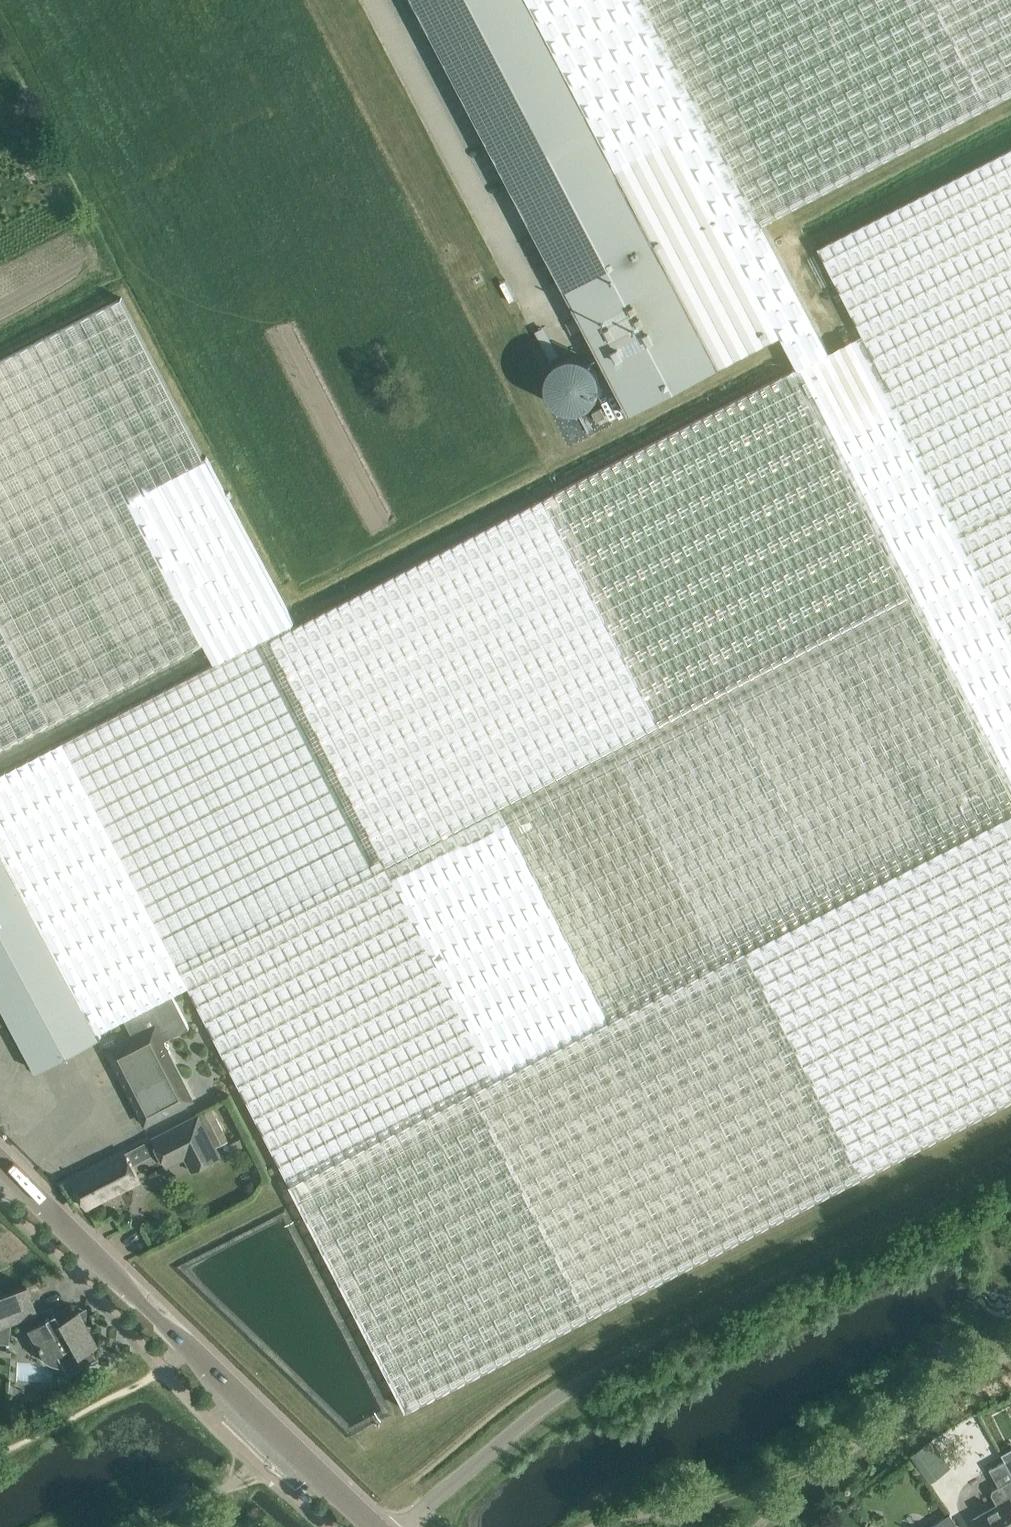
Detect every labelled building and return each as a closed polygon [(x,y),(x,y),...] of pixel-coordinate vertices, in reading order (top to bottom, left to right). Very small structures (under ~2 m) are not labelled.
[(630,411),(720,364),(531,0),(415,0),(630,411)] [(720,364),(780,332),(798,367),(799,366),(830,350),(763,222),(1010,92),(1010,0),(531,0),(720,364)] [(966,535),(1010,512),(1010,148),(817,247),(862,334),(966,535)] [(202,642),(214,665),(289,628),(288,624),(291,623),(204,456),(122,296),(0,359),(0,746),(202,642)] [(793,369),(918,611),(922,619),(1010,793),(1010,621),(966,535),(862,334),(834,348),(830,350),(799,366),(798,367),(793,369)] [(37,1071),(102,1036),(99,1031),(124,1018),(173,994),(189,986),(286,1176),(290,1183),(407,1410),(451,1387),(1010,1099),(1010,793),(922,619),(918,611),(793,369),(292,626),(289,628),(214,665),(0,773),(0,1001),(37,1071)] [(966,535),(1010,621),(1010,512),(966,535)] [(134,1037),(109,1050),(146,1123),(193,1099),(163,1041),(190,1027),(173,994),(124,1018),(134,1037)] [(199,1114),(216,1146),(229,1139),(212,1107),(199,1114)] [(216,1146),(199,1114),(152,1138),(167,1166),(185,1157),(193,1171),(221,1156),(216,1146)] [(87,1207),(105,1198),(140,1180),(126,1151),(72,1179),(87,1207)] [(0,1294),(0,1342),(8,1343),(10,1324),(37,1313),(26,1284),(0,1294)] [(54,1313),(28,1328),(31,1334),(30,1334),(30,1341),(32,1347),(35,1352),(39,1357),(44,1361),(49,1364),(56,1366),(63,1366),(67,1375),(83,1366),(97,1358),(96,1357),(91,1349),(90,1350),(89,1347),(96,1343),(77,1309),(58,1320),(54,1313)] [(929,1440),(909,1454),(928,1480),(941,1471),(932,1458),(938,1453),(929,1440)] [(1004,1459),(989,1467),(999,1485),(992,1489),(991,1493),(997,1504),(973,1518),(978,1526),(1010,1526),(1010,1471),(1004,1459)] [(950,1513),(929,1526),(960,1526),(950,1513)]
